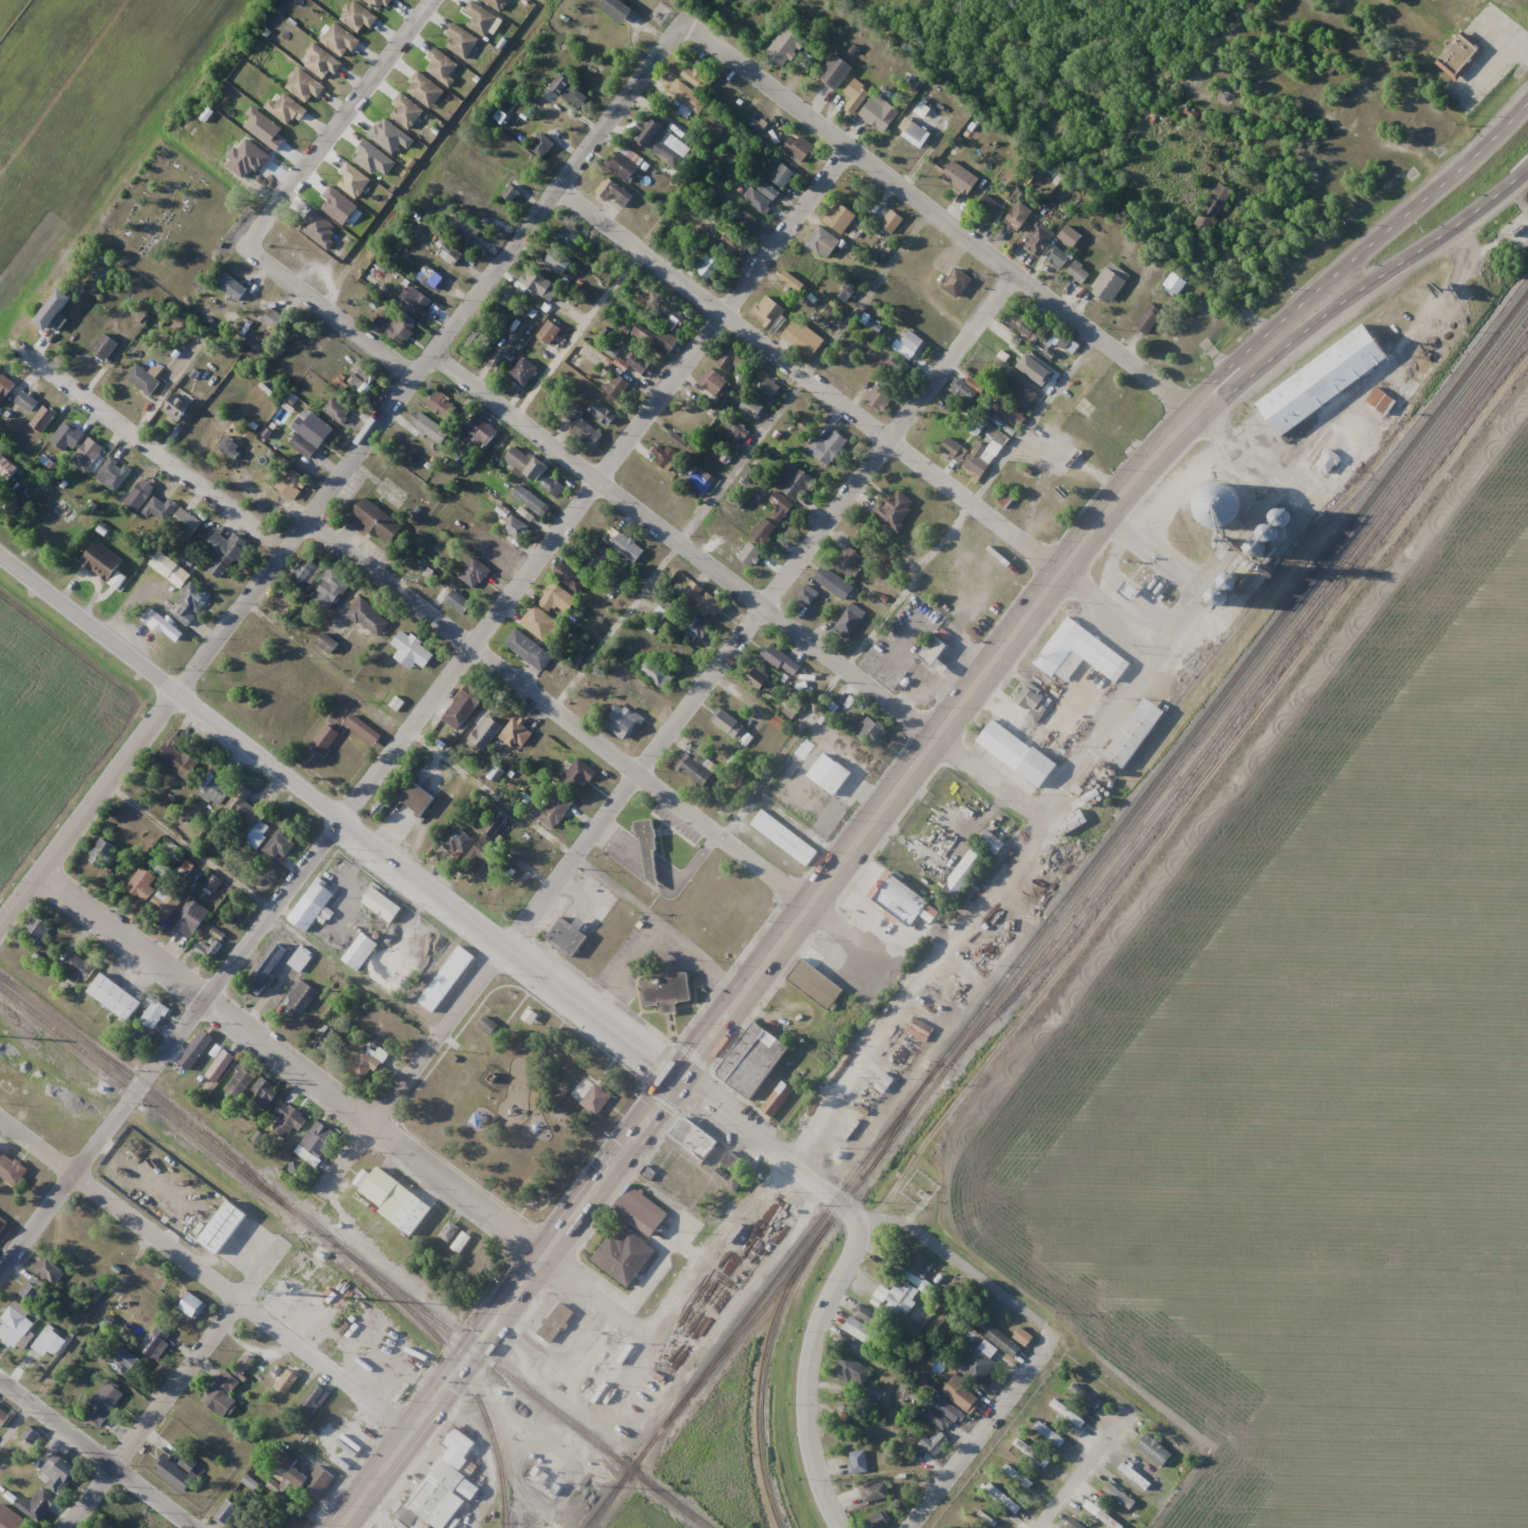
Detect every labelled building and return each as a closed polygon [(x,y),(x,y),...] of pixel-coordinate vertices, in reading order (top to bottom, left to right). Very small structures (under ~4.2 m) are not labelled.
[(624,25),(635,12),(621,0),(608,0),(603,7),(624,25)] [(767,52),(786,67),(806,42),(787,27),(767,52)] [(1458,82),(1484,48),(1463,31),(1436,64),(1458,82)] [(838,90),(854,67),(835,54),(819,77),(838,90)] [(702,91),(715,76),(696,59),(682,74),(702,91)] [(579,110),(590,96),(562,74),(551,88),(579,110)] [(708,105),(681,78),(669,90),(696,117),(708,105)] [(845,107),(855,114),(871,93),(862,85),(845,107)] [(858,114),(884,134),(896,118),(885,109),(887,106),(873,95),(858,114)] [(692,148),(651,117),(634,139),(676,170),(692,148)] [(542,159),(556,145),(543,133),(530,148),(542,159)] [(366,138),(356,151),(359,153),(355,159),(375,174),(379,169),(389,176),(397,165),(392,164),(394,159),(366,138)] [(629,182),(644,161),(624,146),(608,166),(629,182)] [(942,177),(967,196),(980,180),(954,161),(942,177)] [(796,174),(782,163),(770,179),(783,189),(796,174)] [(634,198),(608,177),(597,189),(623,211),(634,198)] [(773,202),(780,193),(765,181),(758,190),(773,202)] [(1205,230),(1232,193),(1219,183),(1191,220),(1205,230)] [(474,210),(487,217),(496,202),(483,195),(474,210)] [(752,202),(764,211),(770,205),(758,195),(752,202)] [(1004,207),(986,195),(977,208),(995,220),(1004,207)] [(823,221),(842,235),(856,216),(838,202),(823,221)] [(736,219),(750,230),(758,220),(744,209),(736,219)] [(1003,224),(1016,234),(1027,218),(1013,209),(1003,224)] [(891,235),(905,219),(893,210),(880,226),(891,235)] [(452,225),(471,240),(477,232),(458,217),(452,225)] [(1056,234),(1043,224),(1026,247),(1039,257),(1056,234)] [(806,244),(826,261),(841,242),(821,226),(806,244)] [(1044,259),(1060,270),(1083,236),(1068,226),(1044,259)] [(565,228),(560,237),(576,247),(581,238),(565,228)] [(721,242),(740,258),(750,245),(731,230),(721,242)] [(464,255),(448,244),(440,257),(455,267),(464,255)] [(558,249),(546,263),(563,278),(576,264),(558,249)] [(709,280),(722,260),(706,249),(693,269),(709,280)] [(1091,275),(1078,261),(1066,273),(1079,287),(1091,275)] [(1131,276),(1111,261),(1091,289),(1111,304),(1131,276)] [(434,292),(444,281),(428,267),(419,277),(434,292)] [(941,287),(957,299),(973,279),(957,267),(941,287)] [(1177,295),(1186,281),(1173,272),(1164,285),(1177,295)] [(220,286),(227,275),(251,292),(239,304),(220,286)] [(531,276),(526,284),(554,302),(560,293),(552,288),(555,283),(543,276),(539,281),(531,276)] [(404,301),(415,286),(438,302),(425,321),(420,314),(417,317),(411,314),(415,308),(404,301)] [(38,323),(62,291),(74,301),(49,334),(40,324),(38,323)] [(771,332),(788,315),(768,294),(751,311),(771,332)] [(1149,335),(1165,312),(1151,303),(1135,325),(1149,335)] [(265,320),(273,309),(284,317),(278,329),(265,320)] [(675,330),(685,324),(677,310),(667,315),(675,330)] [(1042,331),(1023,316),(1016,310),(1007,322),(1033,342),(1042,331)] [(808,360),(824,344),(799,319),(783,335),(808,360)] [(391,331),(398,321),(417,334),(406,349),(400,337),(391,331)] [(464,344),(476,354),(495,331),(483,321),(464,344)] [(541,337),(551,321),(564,331),(553,347),(541,337)] [(1002,357),(1017,339),(1002,326),(987,343),(1002,357)] [(1364,328),(1387,357),(1287,434),(1264,405),(1364,328)] [(607,334),(603,331),(597,338),(601,341),(607,334)] [(924,341),(909,331),(901,343),(916,353),(924,341)] [(656,346),(666,332),(681,342),(670,357),(656,346)] [(94,351),(106,336),(123,348),(109,363),(94,351)] [(501,369),(512,358),(505,351),(494,362),(501,369)] [(624,360),(646,378),(653,369),(631,351),(624,360)] [(1057,367),(1035,351),(1020,370),(1043,387),(1057,367)] [(720,366),(732,352),(745,363),(733,377),(720,366)] [(914,369),(894,354),(884,368),(903,383),(914,369)] [(510,376),(523,356),(540,370),(526,391),(510,376)] [(129,377),(138,365),(166,386),(154,401),(131,379),(129,377)] [(375,377),(360,366),(349,383),(363,393),(375,377)] [(698,381),(705,372),(707,374),(712,368),(732,385),(721,401),(698,381)] [(0,370),(0,402),(17,387),(1,369),(0,370)] [(605,390),(618,401),(631,385),(618,374),(605,390)] [(762,390),(770,379),(783,390),(773,399),(762,390)] [(968,405),(977,393),(958,379),(949,391),(968,405)] [(884,412),(894,397),(876,384),(865,400),(884,412)] [(1011,399),(1026,410),(1038,395),(1023,384),(1011,399)] [(429,402),(446,420),(458,408),(441,391),(429,402)] [(18,402),(26,394),(39,405),(31,413),(18,402)] [(343,425),(353,412),(333,396),(322,410),(343,425)] [(739,410),(755,421),(764,408),(749,397),(739,410)] [(165,411),(173,402),(188,413),(180,424),(165,411)] [(591,413),(598,403),(617,416),(610,427),(591,413)] [(32,424),(46,408),(57,417),(43,433),(32,424)] [(294,443),(298,437),(293,431),(309,410),(338,433),(312,463),(294,443)] [(410,423),(441,445),(450,432),(419,410),(410,423)] [(469,431),(480,417),(499,431),(487,448),(469,431)] [(740,444),(749,433),(733,418),(723,429),(740,444)] [(574,431),(583,420),(601,435),(591,446),(574,431)] [(52,440),(65,423),(73,430),(60,447),(52,440)] [(805,452),(815,437),(827,445),(837,430),(856,443),(835,473),(805,452)] [(701,452),(675,432),(669,440),(695,460),(701,452)] [(218,446),(224,435),(245,447),(235,460),(218,446)] [(958,464),(968,451),(949,436),(939,449),(958,464)] [(1002,450),(988,437),(960,467),(975,480),(1002,450)] [(76,458),(91,438),(107,451),(92,471),(76,458)] [(654,457),(662,448),(666,453),(669,449),(672,452),(667,458),(671,463),(665,469),(654,457)] [(507,460),(516,449),(532,460),(526,472),(507,460)] [(1340,458),(1327,449),(1314,466),(1327,476),(1340,458)] [(96,478),(114,458),(135,476),(117,496),(96,478)] [(529,473),(540,459),(553,469),(542,484),(529,473)] [(0,460),(0,486),(13,469),(0,460)] [(704,492),(715,481),(701,467),(690,478),(704,492)] [(781,489),(798,467),(816,481),(798,503),(781,489)] [(301,481),(292,473),(278,487),(288,495),(301,481)] [(544,487),(551,478),(566,488),(559,498),(544,487)] [(903,534),(909,519),(903,518),(916,500),(893,483),(871,515),(887,527),(903,534)] [(142,484),(133,495),(144,504),(141,509),(157,522),(182,509),(172,501),(166,505),(142,484)] [(1204,519),(1201,510),(1202,501),(1207,492),(1215,487),(1224,485),(1234,487),(1241,492),(1246,501),(1247,510),(1244,519),(1238,527),(1229,530),(1219,530),(1211,527),(1204,519)] [(18,513),(31,498),(17,486),(4,502),(18,513)] [(514,494),(521,486),(549,507),(542,518),(514,494)] [(769,503),(777,493),(795,506),(782,523),(774,517),(780,510),(769,503)] [(354,513),(366,498),(405,529),(391,549),(354,513)] [(202,522),(181,508),(171,523),(191,537),(202,522)] [(503,530),(515,516),(530,528),(517,541),(503,530)] [(750,535),(765,518),(779,530),(763,547),(750,535)] [(644,549),(610,526),(601,540),(635,563),(644,549)] [(207,550),(218,534),(230,543),(236,535),(250,544),(233,568),(207,550)] [(82,563),(99,540),(128,562),(112,585),(82,563)] [(595,572),(613,554),(599,540),(581,559),(595,572)] [(841,562),(850,548),(868,559),(860,573),(841,562)] [(173,584),(185,570),(164,553),(152,566),(173,584)] [(295,576),(309,561),(323,573),(307,590),(295,576)] [(462,575),(474,561),(494,576),(479,592),(462,575)] [(578,592),(587,581),(564,564),(555,575),(578,592)] [(334,568),(324,577),(327,582),(317,593),(327,610),(338,600),(335,596),(350,588),(334,568)] [(818,580),(825,572),(852,593),(846,601),(818,580)] [(725,606),(694,580),(682,594),(708,616),(712,611),(718,615),(725,606)] [(175,617),(188,627),(210,597),(190,582),(176,600),(183,605),(175,617)] [(547,612),(557,603),(563,611),(574,603),(557,582),(536,598),(547,612)] [(798,597),(808,584),(821,593),(811,610),(798,597)] [(456,591),(447,602),(460,612),(470,600),(456,591)] [(348,611),(360,596),(376,609),(374,614),(389,626),(380,637),(348,611)] [(837,627),(846,613),(845,610),(854,601),(867,614),(864,621),(856,624),(848,635),(837,627)] [(560,624),(532,605),(519,624),(546,643),(560,624)] [(154,624),(162,615),(188,638),(180,647),(154,624)] [(1084,660),(1117,683),(1132,662),(1066,615),(1033,662),(1066,685),(1084,660)] [(697,646),(710,628),(697,618),(684,637),(697,646)] [(553,656),(514,628),(503,643),(542,671),(553,656)] [(317,644),(327,633),(341,646),(333,657),(317,644)] [(393,646),(403,633),(411,638),(412,636),(425,643),(423,647),(436,658),(427,672),(419,664),(413,672),(397,661),(401,653),(393,646)] [(940,659),(950,644),(934,634),(918,657),(942,673),(948,664),(940,659)] [(761,653),(777,670),(783,665),(792,675),(799,669),(774,641),(761,653)] [(662,690),(675,677),(650,653),(637,666),(662,690)] [(744,676),(760,690),(771,677),(754,664),(744,676)] [(1015,699),(1034,712),(1046,693),(1028,681),(1015,699)] [(442,719),(468,691),(485,705),(463,736),(442,719)] [(629,741),(645,717),(615,699),(600,723),(629,741)] [(782,713),(791,719),(799,708),(790,702),(782,713)] [(1106,758),(1148,702),(1165,715),(1124,771),(1106,758)] [(1068,740),(1081,722),(1056,704),(1043,721),(1068,740)] [(712,722),(735,741),(746,728),(723,709),(712,722)] [(347,726),(354,715),(384,736),(376,748),(347,726)] [(888,733),(868,715),(853,731),(872,749),(888,733)] [(468,740),(486,716),(504,730),(486,753),(468,740)] [(503,728),(514,717),(525,723),(521,729),(525,730),(529,728),(534,735),(524,740),(525,749),(507,744),(503,728)] [(311,741),(327,721),(345,737),(327,755),(311,741)] [(979,744),(995,723),(1033,752),(1016,773),(979,744)] [(198,763),(175,746),(181,737),(173,732),(155,756),(186,779),(198,763)] [(690,756),(685,752),(674,765),(701,788),(714,773),(702,762),(707,756),(697,747),(690,756)] [(853,772),(828,755),(811,778),(835,796),(853,772)] [(568,777),(579,760),(597,772),(586,789),(568,777)] [(197,792),(218,807),(234,786),(213,771),(197,792)] [(401,801),(415,784),(435,800),(424,821),(401,801)] [(227,808),(255,827),(263,814),(244,801),(251,791),(242,785),(227,808)] [(526,809),(552,830),(573,804),(557,791),(546,805),(536,796),(526,809)] [(508,816),(498,809),(483,832),(493,838),(508,816)] [(1063,836),(1088,822),(1081,809),(1055,823),(1063,836)] [(764,812),(818,852),(807,868),(753,827),(764,812)] [(883,850),(953,906),(1004,842),(1001,840),(1008,831),(994,820),(948,878),(936,869),(952,850),(937,838),(921,858),(894,836),(883,850)] [(257,848),(265,838),(254,829),(246,839),(257,848)] [(280,853),(285,857),(297,842),(279,829),(263,850),(275,859),(280,853)] [(449,844),(459,830),(475,842),(462,858),(449,844)] [(462,862),(483,879),(503,852),(482,836),(462,862)] [(116,847),(102,838),(90,856),(104,866),(116,847)] [(168,867),(156,858),(150,865),(163,874),(168,867)] [(146,902),(154,889),(151,887),(157,876),(138,866),(125,890),(146,902)] [(222,880),(209,873),(201,886),(214,893),(222,880)] [(893,900),(917,918),(929,902),(890,873),(871,899),(886,910),(893,900)] [(307,934),(290,921),(318,885),(335,898),(307,934)] [(167,921),(181,901),(161,888),(148,908),(167,921)] [(172,924),(191,938),(210,911),(191,897),(172,924)] [(373,924),(395,898),(410,910),(389,936),(373,924)] [(53,925),(36,914),(24,931),(41,943),(53,925)] [(547,940),(563,918),(577,928),(581,920),(588,925),(583,934),(589,940),(575,961),(547,940)] [(198,953),(212,960),(225,935),(212,928),(198,953)] [(359,973),(343,960),(363,935),(379,947),(359,973)] [(289,951),(277,942),(242,987),(254,996),(289,951)] [(300,972),(314,954),(302,944),(288,963),(300,972)] [(421,1002),(461,949),(476,961),(436,1014),(421,1002)] [(96,964),(74,952),(64,970),(86,982),(96,964)] [(843,991),(828,1011),(790,982),(806,962),(843,991)] [(643,982),(657,980),(658,986),(662,985),(661,978),(691,975),(697,1006),(648,1013),(643,982)] [(105,976),(143,1004),(129,1023),(91,996),(105,976)] [(287,1006),(300,1016),(319,992),(301,979),(288,996),(292,1000),(287,1006)] [(153,1030),(169,1009),(156,999),(140,1020),(153,1030)] [(104,1024),(110,1033),(118,1026),(110,1014),(104,1018),(106,1022),(104,1024)] [(498,1025),(485,1016),(477,1026),(490,1036),(498,1025)] [(142,1045),(150,1035),(135,1023),(127,1032),(142,1045)] [(720,1072),(756,1023),(789,1050),(751,1102),(720,1072)] [(328,1055),(341,1036),(325,1024),(311,1043),(328,1055)] [(371,1077),(390,1058),(367,1034),(348,1054),(371,1077)] [(211,1045),(201,1036),(177,1061),(187,1070),(211,1045)] [(216,1083),(235,1057),(224,1049),(205,1075),(216,1083)] [(241,1095),(255,1076),(241,1066),(228,1085),(241,1095)] [(248,1097),(267,1109),(279,1089),(260,1077),(248,1097)] [(764,1110),(783,1084),(796,1094),(776,1120),(764,1110)] [(583,1105),(596,1087),(612,1100),(599,1117),(583,1105)] [(278,1141),(292,1126),(297,1131),(307,1120),(285,1099),(273,1111),(281,1119),(269,1132),(278,1141)] [(719,1140),(683,1115),(669,1136),(675,1140),(672,1144),(702,1165),(719,1140)] [(315,1166),(336,1134),(316,1120),(295,1152),(315,1166)] [(30,1171),(0,1148),(0,1176),(16,1189),(30,1171)] [(403,1184),(379,1166),(360,1191),(384,1209),(403,1184)] [(741,1184),(719,1168),(713,1175),(736,1192),(741,1184)] [(634,1190),(668,1216),(651,1238),(617,1212),(634,1190)] [(410,1237),(433,1208),(413,1192),(390,1221),(410,1237)] [(202,1243),(231,1201),(247,1213),(218,1254),(202,1243)] [(458,1228),(450,1221),(438,1235),(446,1242),(458,1228)] [(630,1288),(656,1250),(618,1223),(592,1261),(630,1288)] [(471,1237),(462,1230),(449,1248),(458,1254),(471,1237)] [(495,1257),(483,1245),(459,1270),(470,1282),(495,1257)] [(901,1267),(923,1281),(935,1263),(912,1248),(901,1267)] [(55,1285),(65,1273),(44,1257),(35,1269),(55,1285)] [(20,1294),(33,1304),(46,1285),(33,1276),(20,1294)] [(919,1291),(901,1279),(884,1302),(906,1317),(916,1303),(912,1300),(919,1291)] [(206,1303),(186,1289),(175,1305),(195,1319),(206,1303)] [(575,1312),(560,1301),(537,1334),(552,1345),(575,1312)] [(37,1324),(16,1304),(0,1321),(0,1337),(13,1349),(37,1324)] [(852,1313),(873,1326),(879,1316),(858,1304),(852,1313)] [(843,1329),(870,1344),(877,1332),(850,1317),(843,1329)] [(1022,1349),(986,1319),(977,1329),(1014,1359),(1022,1349)] [(44,1345),(58,1353),(68,1338),(47,1325),(33,1347),(40,1351),(44,1345)] [(170,1335),(157,1325),(138,1347),(156,1362),(170,1345),(165,1341),(170,1335)] [(1021,1347),(1031,1347),(1031,1330),(1021,1330),(1021,1347)] [(997,1364),(990,1358),(997,1350),(983,1339),(959,1369),(979,1386),(997,1364)] [(870,1351),(853,1340),(848,1348),(864,1359),(870,1351)] [(134,1381),(147,1367),(122,1344),(109,1358),(134,1381)] [(255,1361),(245,1352),(229,1372),(225,1369),(200,1401),(223,1418),(236,1401),(229,1395),(255,1361)] [(832,1374),(863,1388),(872,1369),(841,1355),(832,1374)] [(285,1394),(300,1376),(289,1368),(275,1386),(285,1394)] [(968,1413),(980,1397),(955,1375),(942,1391),(968,1413)] [(126,1390),(108,1379),(85,1415),(103,1426),(126,1390)] [(878,1401),(883,1389),(871,1383),(865,1396),(878,1401)] [(311,1418),(329,1393),(316,1384),(298,1410),(311,1418)] [(1081,1420),(1050,1396),(1044,1404),(1076,1428),(1081,1420)] [(847,1418),(847,1406),(836,1406),(836,1418),(847,1418)] [(921,1414),(945,1430),(950,1422),(926,1406),(921,1414)] [(1032,1428),(1059,1450),(1065,1442),(1039,1421),(1032,1428)] [(936,1457),(949,1439),(931,1426),(919,1445),(936,1457)] [(454,1493),(466,1477),(458,1471),(478,1444),(454,1427),(443,1442),(449,1446),(397,1518),(411,1527),(430,1527),(432,1525),(436,1527),(446,1527),(466,1501),(454,1493)] [(1135,1446),(1162,1468),(1172,1454),(1145,1433),(1135,1446)] [(848,1448),(852,1475),(868,1472),(864,1445),(848,1448)] [(335,1477),(320,1465),(310,1478),(294,1466),(298,1460),(284,1450),(275,1462),(291,1473),(281,1485),(272,1479),(266,1487),(289,1505),(298,1494),(314,1506),(335,1477)] [(41,1471),(51,1479),(47,1485),(59,1495),(79,1471),(56,1452),(41,1471)] [(196,1465),(186,1457),(178,1467),(164,1455),(153,1469),(185,1493),(196,1478),(190,1473),(196,1465)] [(1117,1468),(1145,1491),(1151,1484),(1123,1461),(1117,1468)] [(1032,1484),(1007,1464),(1002,1470),(1022,1485),(1021,1486),(1027,1491),(1032,1484)] [(1136,1501),(1107,1483),(1102,1491),(1131,1509),(1136,1501)] [(863,1500),(888,1499),(887,1484),(862,1485),(863,1500)] [(986,1492),(1017,1512),(1021,1506),(990,1486),(986,1492)] [(32,1501),(26,1497),(18,1507),(41,1524),(58,1500),(41,1488),(32,1501)] [(239,1507),(227,1498),(214,1516),(226,1525),(239,1507)] [(1087,1499),(1082,1506),(1111,1527),(1123,1527),(1124,1527),(1087,1499)] [(867,1527),(889,1527),(885,1512),(865,1517),(867,1527)] [(1070,1518),(1064,1527),(1066,1527),(1085,1527),(1070,1518)]
